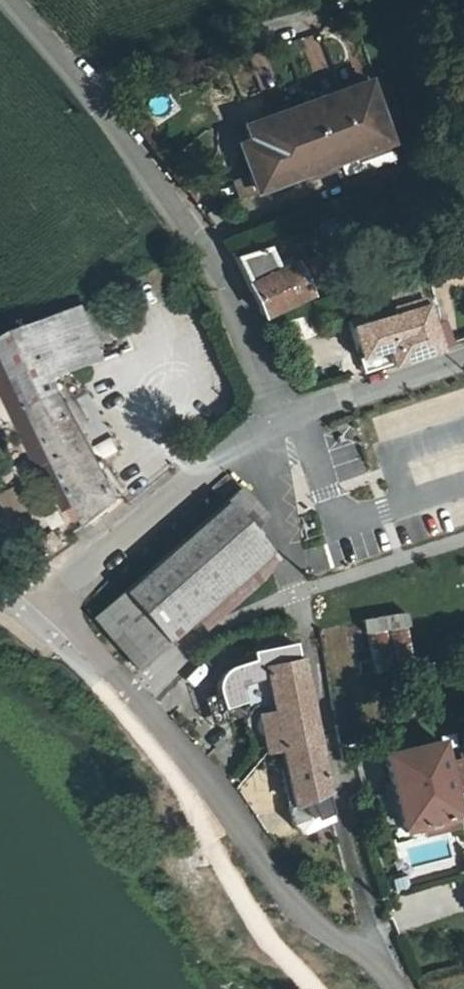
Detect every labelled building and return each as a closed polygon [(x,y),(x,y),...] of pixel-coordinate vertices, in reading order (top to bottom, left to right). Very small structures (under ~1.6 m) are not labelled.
[(344,0),(338,0),(343,15),(349,14),(344,0)] [(360,78),(239,129),(263,188),(384,139),(360,78)] [(233,183),(246,208),(257,202),(245,177),(233,183)] [(258,317),(301,300),(288,266),(271,271),(261,247),(230,259),(258,317)] [(413,299),(429,350),(444,345),(424,284),(378,298),(381,310),(413,299)] [(358,374),(429,350),(413,299),(381,310),(371,313),(369,309),(354,314),(355,318),(343,321),(358,374)] [(81,507),(90,527),(121,503),(64,377),(107,357),(99,340),(112,335),(105,324),(94,329),(83,304),(0,343),(0,368),(14,361),(18,368),(0,377),(0,383),(38,470),(44,467),(61,460),(81,507)] [(101,448),(108,462),(123,455),(115,440),(101,448)] [(329,450),(338,481),(365,473),(357,443),(329,450)] [(65,514),(81,507),(61,460),(44,467),(65,514)] [(140,684),(278,550),(244,514),(103,649),(140,684)] [(403,631),(446,623),(443,609),(400,618),(403,631)] [(247,728),(254,744),(258,749),(282,744),(318,737),(300,660),(296,661),(292,641),(261,649),(266,667),(257,669),(254,662),(233,668),(226,673),(222,680),(219,688),(225,722),(247,716),(247,728)] [(336,815),(318,737),(282,744),(294,789),(288,790),(295,817),(314,813),(315,821),(336,815)] [(443,741),(383,756),(400,831),(459,813),(443,741)]
